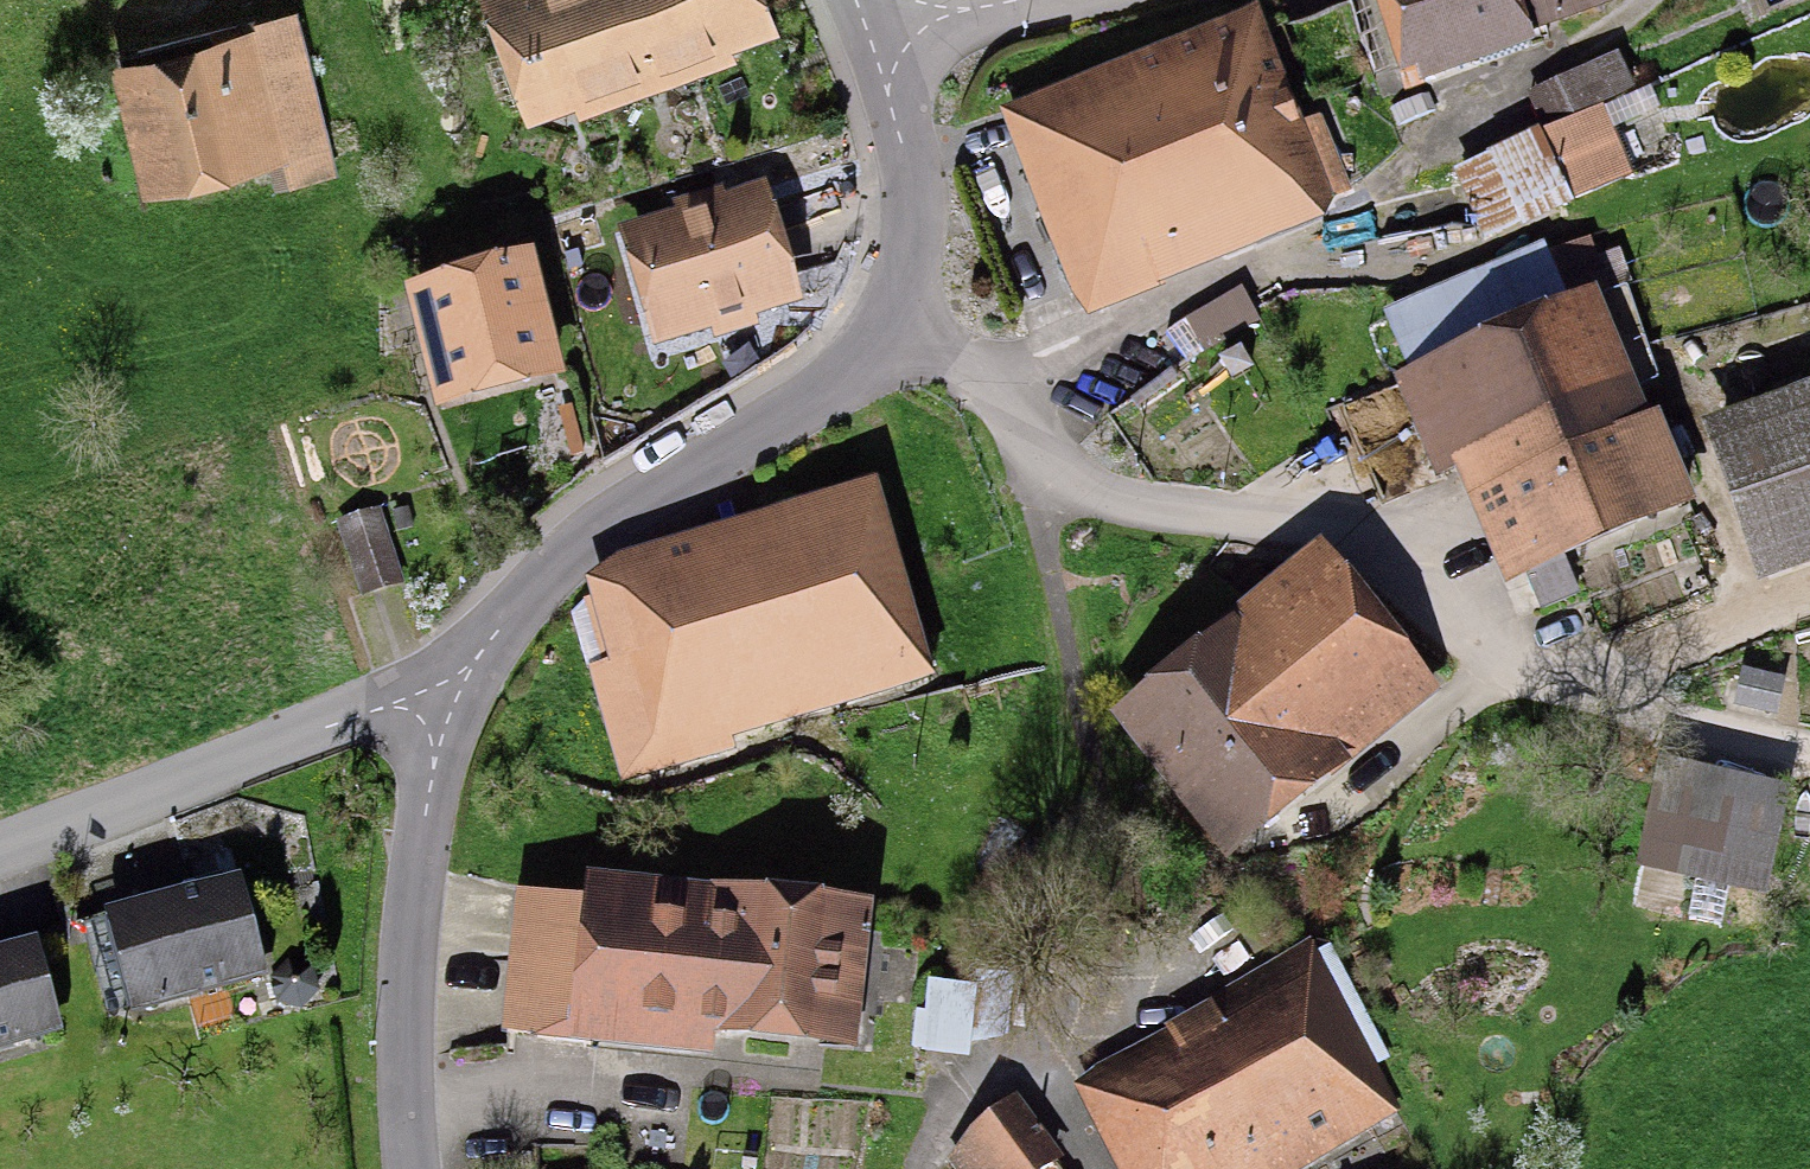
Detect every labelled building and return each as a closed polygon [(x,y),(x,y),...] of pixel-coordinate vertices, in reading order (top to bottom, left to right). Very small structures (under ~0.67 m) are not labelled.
[(757,0),(499,0),(536,105),(577,91),(586,116),(621,103),(611,76),(764,21),(757,0)] [(1401,82),(1417,77),(1423,90),(1537,47),(1536,37),(1612,8),(1610,0),(1371,0),(1401,82)] [(338,174),(297,8),(209,30),(211,37),(110,61),(143,196),(269,165),(275,189),(338,174)] [(1089,323),(1327,224),(1337,199),(1350,193),(1322,118),(1304,122),(1259,10),(1001,113),(1075,301),(1089,323)] [(1636,91),(1620,54),(1528,93),(1544,130),(1636,91)] [(1388,110),(1396,127),(1434,110),(1426,94),(1388,110)] [(1604,108),(1542,135),(1541,132),(1454,170),(1486,242),(1575,202),(1574,200),(1634,174),(1604,108)] [(804,306),(768,185),(727,198),(724,188),(671,204),(674,213),(618,230),(653,350),(712,333),(715,342),(760,329),(757,320),(804,306)] [(1550,254),(1546,246),(1385,310),(1410,373),(1612,293),(1590,238),(1550,254)] [(568,382),(535,256),(405,291),(411,312),(384,319),(393,352),(420,345),(439,416),(568,382)] [(1204,349),(1261,317),(1244,287),(1187,318),(1204,349)] [(1410,373),(1394,380),(1436,483),(1457,474),(1503,587),(1699,509),(1662,416),(1652,420),(1640,392),(1662,383),(1624,288),(1612,293),(1410,373)] [(1221,363),(1234,384),(1256,369),(1243,349),(1221,363)] [(1133,402),(1143,414),(1185,378),(1176,367),(1133,402)] [(1809,570),(1809,389),(1702,426),(1758,588),(1809,570)] [(560,411),(571,457),(587,453),(575,407),(560,411)] [(591,600),(573,614),(624,784),(737,752),(734,741),(936,685),(878,484),(617,558),(588,585),(591,600)] [(338,522),(361,598),(407,584),(383,508),(338,522)] [(1111,721),(1227,865),(1442,694),(1321,544),(1225,621),(1229,626),(1111,721)] [(1659,764),(1637,872),(1695,884),(1687,922),(1723,929),(1731,891),(1769,899),(1791,790),(1659,764)] [(518,894),(502,1039),(714,1062),(716,1039),(856,1054),(872,909),(588,878),(585,902),(518,894)] [(269,982),(242,880),(106,916),(133,1017),(269,982)] [(38,944),(0,954),(0,1055),(63,1039),(38,944)] [(1100,1110),(1131,1168),(1276,1168),(1292,1160),(1282,1140),(1352,1103),(1365,1127),(1394,1112),(1311,958),(1219,1007),(1235,1038),(1100,1110)] [(289,960),(272,979),(279,1003),(304,1009),(321,990),(314,966),(289,960)] [(952,1168),(1052,1168),(1063,1161),(1017,1096),(970,1134),(947,1163),(952,1168)]
